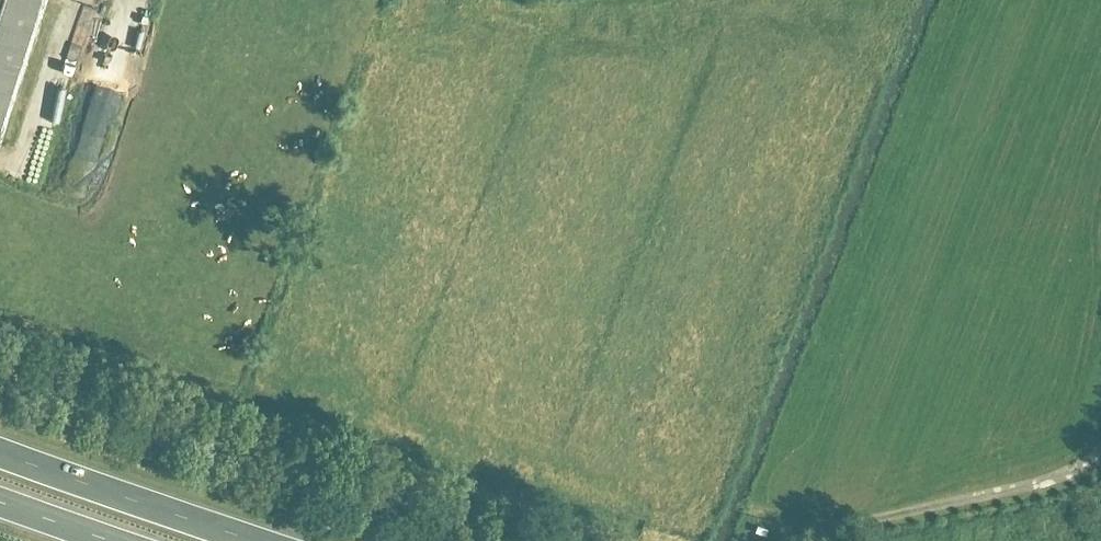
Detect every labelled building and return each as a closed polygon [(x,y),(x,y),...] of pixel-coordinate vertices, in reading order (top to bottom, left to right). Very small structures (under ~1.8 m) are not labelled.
[(42,0),(0,0),(0,129),(42,0)]
